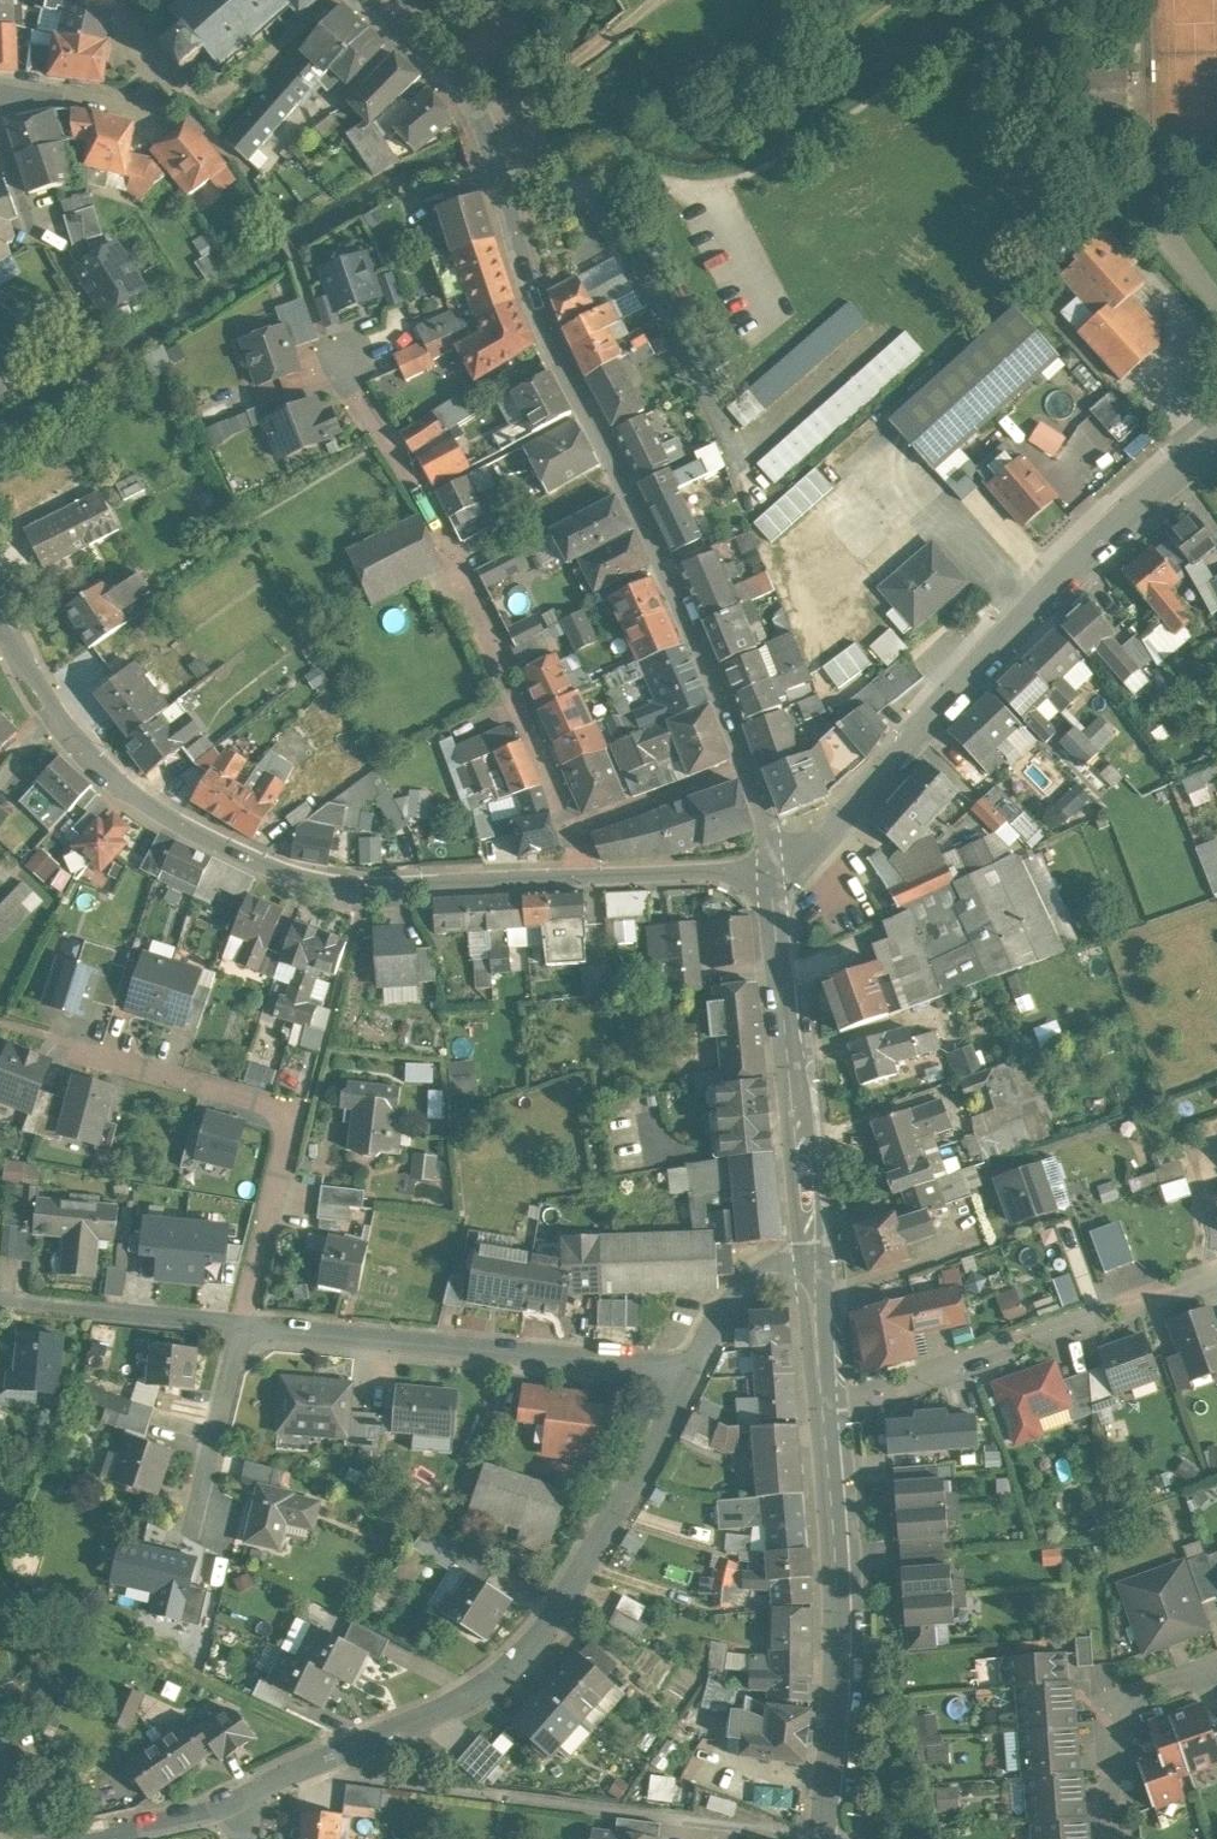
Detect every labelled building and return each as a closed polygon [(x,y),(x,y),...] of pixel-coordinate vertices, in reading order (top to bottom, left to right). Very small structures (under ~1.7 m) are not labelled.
[(16,25),(23,26),(22,9),(14,9),(13,0),(0,0),(0,25),(16,25)] [(37,8),(45,9),(48,0),(38,0),(37,8)] [(67,1),(63,0),(48,0),(45,9),(64,14),(59,35),(107,41),(114,12),(67,1)] [(67,1),(114,12),(117,0),(63,0),(67,1)] [(171,9),(167,9),(166,12),(170,12),(185,28),(162,48),(182,70),(204,51),(208,56),(209,55),(220,68),(220,73),(223,73),(223,68),(237,56),(240,60),(242,58),(239,55),(251,44),(254,47),(256,46),(253,42),(265,31),(268,35),(270,33),(267,30),(278,20),(281,23),(284,21),(280,18),(291,8),(300,18),(320,0),(180,0),(171,9)] [(343,5),(301,51),(302,52),(325,73),(331,67),(369,30),(343,5)] [(0,25),(0,71),(18,70),(16,25),(0,25)] [(369,30),(331,67),(341,77),(346,83),(347,83),(385,44),(369,30)] [(59,35),(55,34),(53,48),(31,45),(28,71),(50,74),(49,76),(104,83),(110,42),(110,41),(107,41),(59,35)] [(325,73),(302,52),(287,68),(309,89),(313,84),(306,78),(310,73),(318,81),(325,73)] [(395,54),(349,103),(365,119),(370,124),(373,122),(421,75),(395,54)] [(341,77),(331,67),(325,73),(318,81),(328,90),(329,89),(341,77)] [(309,89),(287,68),(267,91),(290,112),(310,90),(309,89)] [(341,77),(329,89),(332,93),(346,83),(341,77)] [(462,112),(437,83),(430,89),(455,118),(462,112)] [(429,89),(409,106),(402,97),(401,97),(401,98),(383,114),(394,126),(415,152),(456,119),(455,118),(430,89),(429,89)] [(290,112),(267,91),(253,107),(275,129),(290,112)] [(253,107),(225,139),(248,160),(269,136),(275,129),(253,107)] [(54,109),(7,120),(17,154),(63,142),(54,109)] [(72,109),(54,109),(63,142),(66,141),(75,139),(73,127),(72,109)] [(135,122),(93,111),(73,109),(72,109),(73,127),(75,139),(82,181),(83,181),(105,187),(109,171),(127,176),(130,153),(134,124),(135,122)] [(394,126),(383,114),(374,123),(383,136),(394,126)] [(370,124),(365,119),(360,124),(347,134),(374,175),(399,160),(383,136),(374,123),(373,122),(370,124)] [(226,165),(203,137),(185,122),(185,123),(152,150),(188,196),(210,179),(211,178),(226,165)] [(269,136),(248,160),(264,175),(286,152),(269,136)] [(63,142),(17,154),(30,193),(71,182),(70,168),(63,142)] [(166,175),(151,158),(130,153),(127,176),(131,177),(128,189),(143,201),(155,184),(166,175)] [(226,165),(211,178),(220,190),(235,178),(226,165)] [(471,190),(468,177),(437,183),(439,196),(453,193),(453,194),(471,190)] [(12,255),(8,244),(13,242),(16,236),(10,220),(19,217),(6,180),(0,182),(0,261),(12,255)] [(89,192),(62,201),(66,215),(94,206),(89,192)] [(480,196),(439,209),(448,240),(436,236),(437,234),(419,227),(414,241),(429,246),(449,253),(452,252),(494,239),(480,196)] [(66,215),(64,216),(73,244),(88,239),(103,235),(94,206),(66,215)] [(1132,255),(1106,227),(1073,257),(1077,261),(1060,276),(1096,316),(1078,332),(1121,380),(1160,345),(1160,344),(1161,327),(1132,295),(1145,283),(1126,261),(1132,255)] [(116,244),(94,257),(88,239),(73,244),(73,245),(70,254),(79,267),(78,267),(105,312),(144,288),(117,245),(116,244)] [(495,242),(453,254),(477,321),(516,303),(495,242)] [(449,253),(429,246),(434,261),(453,254),(452,252),(449,253)] [(207,251),(195,259),(206,278),(219,270),(207,251)] [(368,252),(335,264),(331,262),(323,265),(321,271),(323,278),(328,280),(339,312),(358,305),(357,303),(382,294),(368,252)] [(477,321),(453,254),(434,261),(448,302),(456,299),(459,308),(417,326),(426,345),(451,334),(477,321)] [(612,281),(624,274),(614,257),(577,277),(587,294),(612,281)] [(392,273),(379,277),(389,305),(402,301),(392,273)] [(612,281),(621,299),(634,291),(624,274),(612,281)] [(587,294),(577,277),(548,292),(563,330),(610,305),(621,299),(612,281),(587,294)] [(304,297),(276,307),(282,325),(284,325),(292,348),(319,338),(304,297)] [(850,301),(732,404),(749,424),(868,321),(850,301)] [(477,321),(451,334),(458,347),(476,380),(535,344),(521,315),(516,303),(477,321)] [(610,305),(564,330),(573,348),(609,328),(618,323),(610,305)] [(1015,306),(914,398),(915,400),(891,422),(932,469),(957,447),(959,448),(1060,357),(1015,306)] [(282,325),(243,339),(247,352),(244,358),(247,365),(253,368),(259,385),(300,370),(292,348),(284,325),(282,325)] [(609,328),(573,348),(586,377),(616,360),(627,353),(634,349),(629,338),(617,345),(609,328)] [(642,328),(627,336),(629,338),(634,349),(648,340),(642,328)] [(151,352),(164,372),(199,347),(188,329),(151,352)] [(907,330),(760,462),(777,481),(924,349),(907,330)] [(451,334),(426,345),(433,360),(434,359),(458,347),(451,334)] [(634,349),(627,353),(635,366),(655,354),(648,342),(649,342),(648,340),(634,349)] [(421,348),(419,342),(395,354),(406,380),(437,365),(434,359),(433,360),(426,345),(421,348)] [(151,352),(142,358),(155,378),(164,372),(151,352)] [(626,376),(616,360),(586,377),(612,426),(644,409),(626,376)] [(1098,381),(1082,363),(1072,373),(1088,391),(1098,381)] [(406,383),(398,367),(376,377),(384,393),(406,383)] [(526,419),(494,435),(502,450),(572,412),(549,371),(511,392),(526,419)] [(1140,423),(1111,391),(1090,410),(1119,442),(1140,423)] [(467,392),(401,433),(413,452),(415,451),(450,429),(459,424),(479,412),(467,392)] [(288,395),(248,411),(254,426),(265,422),(264,420),(293,408),(288,395)] [(293,408),(264,420),(265,422),(279,457),(330,437),(329,434),(339,430),(331,411),(322,415),(315,399),(293,408)] [(234,433),(254,426),(248,411),(206,428),(214,448),(234,433)] [(645,414),(614,430),(639,480),(670,463),(661,446),(645,414)] [(1040,418),(1026,438),(1052,455),(1066,435),(1040,418)] [(576,419),(524,448),(548,493),(598,466),(598,467),(601,465),(576,419)] [(459,424),(450,429),(456,439),(465,434),(459,424)] [(450,429),(415,451),(434,486),(471,466),(456,439),(450,429)] [(678,438),(661,446),(670,463),(687,455),(678,438)] [(669,469),(640,483),(649,503),(678,489),(725,467),(716,445),(697,454),(700,461),(672,475),(669,469)] [(1015,452),(1002,462),(1008,469),(989,485),(1024,525),(1056,496),(1039,476),(1022,456),(1020,458),(1015,452)] [(969,458),(945,480),(963,500),(978,487),(969,478),(979,469),(969,458)] [(816,467),(756,519),(775,540),(834,488),(816,467)] [(467,476),(437,491),(450,518),(478,504),(481,503),(467,476)] [(702,537),(678,489),(649,503),(673,552),(702,537)] [(101,491),(67,508),(87,547),(120,530),(101,491)] [(616,496),(552,531),(568,563),(633,528),(616,496)] [(478,504),(450,518),(462,542),(464,541),(490,528),(478,504)] [(67,508),(25,529),(44,568),(87,547),(67,508)] [(1200,559),(1216,545),(1216,542),(1194,513),(1167,534),(1174,542),(1191,563),(1186,567),(1188,571),(1212,614),(1216,611),(1216,589),(1213,582),(1213,581),(1200,559)] [(420,515),(347,551),(372,604),(444,567),(420,515)] [(490,528),(464,541),(477,569),(516,549),(517,548),(504,521),(490,528)] [(635,532),(581,561),(586,571),(595,591),(649,564),(635,532)] [(1191,563),(1174,542),(1159,555),(1179,579),(1188,571),(1186,567),(1191,563)] [(933,546),(884,589),(915,625),(964,582),(933,546)] [(1153,547),(1123,571),(1151,604),(1166,622),(1175,634),(1177,632),(1184,626),(1191,620),(1192,620),(1193,619),(1169,590),(1180,580),(1159,555),(1153,547)] [(516,549),(477,569),(485,584),(523,564),(516,549)] [(718,550),(679,564),(704,620),(740,605),(725,566),(718,550)] [(581,561),(572,565),(577,575),(586,571),(581,561)] [(750,569),(739,574),(734,562),(725,566),(740,605),(751,601),(775,590),(764,563),(750,569)] [(103,583),(64,609),(90,648),(129,622),(121,611),(152,590),(141,573),(110,593),(103,583)] [(651,578),(610,598),(624,630),(666,612),(651,578)] [(1117,631),(1089,599),(1061,624),(1089,656),(1096,650),(1125,683),(1140,669),(1121,648),(1111,636),(1117,631)] [(704,620),(721,662),(757,647),(767,644),(767,643),(768,643),(751,601),(740,605),(704,620)] [(589,621),(584,610),(583,611),(582,610),(563,620),(564,621),(562,622),(577,651),(598,642),(588,622),(589,621)] [(666,612),(624,630),(638,662),(681,645),(666,612)] [(534,619),(509,632),(516,647),(541,633),(534,619)] [(1175,634),(1166,622),(1143,641),(1153,658),(1156,663),(1191,634),(1184,626),(1177,632),(1175,634)] [(868,644),(887,663),(906,644),(887,625),(868,644)] [(1055,629),(1022,661),(1053,692),(1048,698),(1060,710),(1061,712),(1079,695),(1062,678),(1082,658),(1055,629)] [(768,643),(767,643),(767,644),(768,645),(758,650),(770,680),(807,666),(793,632),(768,643)] [(1139,634),(1121,648),(1140,669),(1153,658),(1143,641),(1139,634)] [(855,639),(821,663),(837,685),(871,661),(855,639)] [(1207,645),(1216,663),(1216,640),(1207,645)] [(598,642),(577,651),(585,668),(592,684),(593,684),(606,677),(613,673),(598,642)] [(681,645),(638,662),(628,666),(618,671),(620,674),(625,685),(646,676),(690,658),(684,644),(681,645)] [(758,650),(725,665),(735,695),(770,680),(758,650)] [(568,677),(557,653),(522,671),(540,710),(584,688),(592,684),(585,668),(568,677)] [(907,654),(873,682),(890,704),(925,677),(907,654)] [(690,658),(646,676),(657,702),(634,712),(641,730),(709,702),(690,658)] [(1022,661),(994,688),(1046,742),(1057,732),(1048,722),(1060,710),(1048,698),(1053,692),(1022,661)] [(169,708),(135,663),(96,693),(119,723),(123,719),(135,734),(159,715),(169,708)] [(807,666),(770,680),(778,698),(784,695),(782,691),(813,679),(807,666)] [(613,673),(606,677),(607,681),(620,674),(618,671),(613,673)] [(770,680),(735,695),(744,720),(782,706),(778,698),(770,680)] [(873,682),(832,713),(840,723),(841,723),(867,703),(876,715),(890,704),(873,682)] [(584,688),(540,710),(555,743),(593,725),(579,696),(586,693),(584,688)] [(990,691),(949,731),(980,764),(997,747),(1006,756),(1014,749),(1022,756),(1038,741),(990,691)] [(819,694),(799,702),(807,720),(826,712),(819,694)] [(867,703),(841,723),(840,723),(816,744),(810,750),(811,752),(828,794),(866,759),(888,729),(876,715),(867,703)] [(710,704),(668,722),(680,753),(690,776),(732,758),(710,704)] [(783,710),(743,725),(760,771),(763,770),(795,758),(794,732),(783,710)] [(634,712),(621,717),(624,723),(629,735),(641,730),(634,712)] [(168,728),(159,715),(135,734),(125,742),(149,774),(183,747),(182,746),(202,731),(188,713),(168,728)] [(619,713),(610,717),(614,727),(624,723),(621,717),(619,713)] [(18,732),(0,715),(0,750),(18,732)] [(680,753),(668,722),(611,744),(634,796),(668,784),(659,761),(680,753)] [(593,725),(555,743),(563,764),(604,749),(607,747),(596,724),(593,725)] [(506,726),(457,747),(464,765),(458,767),(466,789),(473,786),(476,793),(468,796),(474,810),(489,803),(499,800),(486,766),(483,757),(495,752),(514,744),(506,726)] [(1100,752),(1076,727),(1060,742),(1084,767),(1100,752)] [(206,736),(186,751),(195,763),(215,747),(206,736)] [(458,767),(464,765),(457,747),(452,737),(440,742),(452,770),(458,767)] [(811,739),(802,750),(803,755),(811,752),(810,750),(816,744),(811,739)] [(542,786),(522,741),(514,744),(495,752),(499,761),(486,766),(495,790),(510,786),(514,795),(518,794),(542,786)] [(997,747),(980,764),(989,773),(1006,756),(997,747)] [(228,748),(214,769),(212,768),(192,800),(224,820),(244,787),(234,781),(247,760),(228,748)] [(604,749),(563,764),(584,813),(624,798),(604,749)] [(270,751),(258,766),(244,787),(224,820),(253,838),(274,805),(273,805),(286,784),(285,783),(294,766),(270,751)] [(795,758),(763,770),(781,814),(828,795),(828,794),(811,752),(803,755),(795,758)] [(680,753),(659,761),(668,784),(690,776),(680,753)] [(61,756),(38,780),(39,781),(20,801),(50,831),(70,810),(78,802),(85,809),(98,794),(91,787),(93,785),(61,756)] [(1040,757),(1028,765),(1042,786),(1054,778),(1040,757)] [(393,761),(378,769),(389,789),(404,780),(393,761)] [(957,789),(926,762),(902,788),(933,816),(957,789)] [(1124,777),(1111,764),(1101,774),(1113,787),(1124,777)] [(360,800),(355,827),(360,828),(365,805),(377,799),(397,835),(411,828),(405,817),(395,799),(389,789),(378,769),(377,768),(353,785),(360,800)] [(738,782),(690,799),(704,844),(704,846),(753,830),(738,782)] [(353,785),(306,820),(335,825),(335,826),(343,827),(343,825),(355,827),(360,800),(353,785)] [(1024,812),(997,785),(984,797),(1008,821),(1011,825),(1024,812)] [(542,786),(518,794),(525,816),(513,818),(521,857),(557,849),(550,811),(542,786)] [(902,788),(872,823),(903,851),(909,844),(919,852),(933,836),(923,828),(933,816),(902,788)] [(395,799),(405,817),(428,819),(431,791),(410,790),(410,796),(395,799)] [(1081,793),(1065,805),(1077,821),(1093,809),(1081,793)] [(1008,821),(984,797),(972,808),(996,833),(998,831),(1008,821)] [(690,799),(592,833),(603,861),(620,860),(675,853),(704,844),(690,799)] [(306,801),(287,816),(296,827),(315,813),(306,801)] [(489,803),(474,810),(480,840),(496,837),(489,803)] [(1024,812),(1011,825),(1019,833),(1026,841),(1039,828),(1024,812)] [(335,825),(306,820),(298,826),(292,858),(329,865),(334,836),(333,835),(335,826),(335,825)] [(1008,821),(998,831),(1008,843),(1019,833),(1011,825),(1008,821)] [(101,822),(95,828),(94,827),(76,846),(77,846),(68,856),(68,864),(68,866),(71,869),(77,873),(75,878),(77,879),(82,874),(88,867),(89,867),(94,862),(101,869),(118,850),(117,849),(123,843),(117,838),(121,833),(122,830),(122,827),(121,824),(118,823),(116,822),(113,822),(110,823),(106,827),(101,822)] [(980,825),(969,836),(963,831),(950,843),(974,871),(989,861),(1002,849),(980,825)] [(160,834),(142,869),(160,878),(163,870),(163,869),(176,842),(160,834)] [(382,837),(359,838),(360,863),(383,862),(382,837)] [(212,858),(177,841),(176,842),(163,869),(163,870),(180,877),(177,885),(211,901),(221,881),(249,894),(256,878),(213,857),(212,858)] [(1073,842),(1044,854),(1065,905),(1094,893),(1073,842)] [(24,864),(45,879),(58,860),(37,845),(24,864)] [(1203,851),(1216,891),(1216,846),(1203,851)] [(1002,849),(989,861),(991,865),(992,866),(993,865),(1001,883),(1002,885),(1016,878),(1013,871),(1002,849)] [(907,881),(880,850),(870,859),(885,881),(889,889),(907,881)] [(991,865),(955,882),(947,863),(907,881),(889,889),(903,913),(909,910),(941,997),(989,979),(1052,956),(1037,925),(1024,931),(1002,885),(1001,883),(993,865),(992,866),(991,865)] [(43,900),(24,881),(13,892),(33,911),(43,900)] [(97,890),(78,887),(75,901),(94,904),(97,890)] [(584,890),(550,892),(551,922),(543,924),(543,926),(548,965),(587,962),(585,939),(587,939),(584,890)] [(650,890),(606,892),(608,918),(649,914),(650,890)] [(33,911),(13,892),(4,901),(23,921),(33,911)] [(550,892),(524,894),(527,927),(543,926),(543,924),(551,922),(550,892)] [(285,909),(249,894),(232,934),(223,957),(258,971),(268,948),(285,909)] [(524,894),(486,896),(488,929),(489,929),(491,959),(492,973),(493,973),(512,971),(508,928),(527,927),(524,894)] [(486,896),(434,898),(436,933),(470,931),(472,955),(475,960),(491,959),(489,929),(488,929),(486,896)] [(737,911),(733,912),(732,908),(729,906),(722,906),(721,902),(715,898),(708,898),(703,904),(704,912),(709,917),(710,920),(709,921),(714,968),(755,964),(750,916),(740,917),(740,914),(737,911)] [(4,901),(0,905),(0,918),(13,931),(23,921),(4,901)] [(903,913),(884,922),(890,938),(873,944),(879,961),(880,961),(885,975),(890,973),(903,1010),(941,997),(909,910),(903,913)] [(0,918),(0,939),(3,941),(13,931),(0,918)] [(696,921),(665,925),(671,989),(702,986),(696,921)] [(283,954),(277,973),(293,978),(287,996),(297,999),(321,932),(295,922),(283,954)] [(671,989),(665,925),(646,926),(650,963),(643,965),(645,992),(671,989)] [(402,928),(376,929),(380,985),(418,982),(415,949),(404,949),(402,928)] [(321,932),(297,999),(308,1003),(318,974),(324,971),(336,975),(347,941),(321,932)] [(268,948),(258,971),(275,978),(277,973),(283,954),(268,948)] [(432,948),(415,949),(418,982),(436,981),(432,948)] [(173,964),(145,955),(143,963),(130,1004),(129,1007),(156,1015),(173,964)] [(126,967),(101,959),(97,972),(99,972),(90,1000),(114,1008),(116,1000),(126,967)] [(143,963),(129,959),(126,967),(116,1000),(130,1004),(143,963)] [(491,959),(475,960),(477,985),(493,984),(493,973),(492,973),(491,959)] [(97,972),(60,960),(47,1003),(85,1015),(90,1000),(99,972),(97,972)] [(879,961),(822,982),(841,1032),(889,1015),(876,978),(885,975),(880,961),(879,961)] [(173,964),(156,1015),(184,1024),(185,1023),(198,981),(201,973),(173,964)] [(610,966),(585,969),(587,997),(612,994),(610,966)] [(198,981),(185,1023),(198,1028),(213,987),(198,981)] [(757,983),(714,988),(716,1003),(709,1003),(713,1037),(719,1036),(721,1054),(763,1050),(757,983)] [(287,996),(281,994),(274,1015),(290,1020),(297,999),(287,996)] [(308,1003),(297,999),(290,1020),(311,1027),(318,1006),(308,1003)] [(330,1010),(318,1006),(311,1027),(325,1031),(330,1010)] [(909,1027),(886,1034),(885,1033),(849,1044),(861,1085),(898,1074),(894,1062),(918,1055),(912,1038),(909,1027)] [(935,1031),(912,1038),(918,1055),(941,1049),(935,1031)] [(0,1072),(0,1099),(31,1111),(40,1089),(51,1062),(10,1046),(0,1072)] [(964,1047),(953,1052),(961,1075),(973,1070),(964,1047)] [(763,1050),(721,1054),(723,1069),(694,1073),(696,1087),(717,1085),(766,1079),(763,1050)] [(1023,1098),(985,1112),(986,1132),(1023,1117),(1032,1141),(1050,1134),(1043,1115),(1050,1113),(1028,1057),(1011,1064),(1023,1098)] [(1010,1062),(961,1080),(968,1100),(979,1096),(985,1112),(1023,1098),(1011,1064),(1010,1062)] [(433,1065),(407,1064),(406,1081),(433,1082),(433,1065)] [(275,1074),(249,1066),(245,1080),(271,1088),(275,1074)] [(70,1099),(61,1134),(63,1134),(97,1143),(98,1144),(104,1120),(113,1088),(76,1078),(70,1099)] [(766,1079),(717,1085),(718,1105),(723,1158),(732,1157),(773,1152),(771,1131),(772,1131),(771,1130),(770,1130),(768,1102),(769,1102),(769,1101),(768,1101),(766,1079)] [(400,1087),(349,1081),(348,1087),(343,1092),(341,1107),(353,1109),(349,1148),(360,1150),(364,1155),(376,1156),(382,1152),(399,1154),(403,1121),(398,1113),(400,1087)] [(40,1089),(31,1111),(23,1130),(38,1135),(54,1094),(40,1089)] [(443,1092),(432,1091),(431,1116),(442,1117),(443,1092)] [(54,1094),(38,1135),(61,1141),(63,1134),(61,1134),(70,1099),(54,1094)] [(910,1110),(875,1122),(875,1121),(873,1122),(890,1173),(887,1174),(894,1194),(903,1191),(935,1180),(935,1179),(929,1160),(927,1160),(918,1133),(930,1129),(932,1134),(951,1127),(942,1099),(910,1110)] [(243,1123),(210,1114),(199,1157),(231,1166),(243,1123)] [(986,1132),(975,1137),(984,1161),(1032,1141),(1023,1117),(986,1132)] [(118,1124),(104,1120),(98,1144),(97,1143),(96,1148),(110,1152),(118,1124)] [(773,1152),(732,1157),(740,1243),(782,1239),(776,1181),(773,1154),(773,1152)] [(437,1157),(414,1155),(412,1175),(435,1178),(437,1157)] [(716,1289),(718,1289),(717,1275),(733,1275),(732,1244),(740,1243),(732,1157),(687,1165),(687,1168),(673,1169),(675,1193),(690,1192),(695,1233),(601,1236),(603,1293),(605,1293),(622,1292),(622,1293),(624,1292),(641,1291),(641,1292),(642,1292),(642,1291),(659,1290),(659,1291),(661,1291),(678,1290),(680,1290),(697,1289),(697,1290),(699,1290),(699,1289),(716,1288),(716,1289)] [(1054,1160),(1042,1164),(1051,1189),(1063,1185),(1054,1160)] [(1042,1164),(999,1179),(1014,1222),(1057,1207),(1051,1189),(1042,1164)] [(975,1165),(962,1170),(969,1189),(970,1189),(982,1185),(975,1165)] [(8,1185),(24,1186),(25,1168),(9,1167),(8,1185)] [(962,1170),(935,1179),(935,1180),(944,1205),(972,1196),(970,1189),(969,1189),(962,1170)] [(1163,1198),(1189,1193),(1186,1176),(1160,1182),(1163,1198)] [(935,1180),(903,1191),(913,1219),(929,1214),(928,1213),(945,1207),(944,1205),(935,1180)] [(20,1227),(24,1186),(8,1185),(4,1225),(20,1227)] [(365,1190),(322,1185),(320,1203),(350,1206),(350,1207),(363,1208),(365,1190)] [(40,1188),(24,1186),(20,1227),(35,1228),(38,1200),(39,1200),(40,1188)] [(1216,1233),(1216,1187),(1205,1190),(1216,1233)] [(39,1200),(38,1200),(35,1228),(35,1231),(75,1235),(71,1275),(94,1277),(98,1238),(116,1240),(119,1207),(39,1200)] [(350,1206),(320,1203),(318,1218),(348,1221),(350,1207),(350,1206)] [(895,1213),(856,1226),(857,1230),(852,1231),(858,1249),(863,1247),(871,1271),(910,1259),(905,1244),(935,1234),(929,1214),(913,1219),(899,1224),(895,1213)] [(188,1220),(145,1216),(142,1256),(158,1258),(156,1276),(183,1279),(188,1220)] [(1069,1216),(1057,1220),(1076,1277),(1088,1272),(1069,1216)] [(1089,1228),(1103,1269),(1133,1259),(1119,1218),(1089,1228)] [(230,1224),(188,1220),(183,1279),(205,1281),(207,1262),(227,1263),(230,1224)] [(369,1245),(329,1236),(319,1282),(320,1282),(322,1275),(342,1280),(340,1287),(359,1291),(369,1245)] [(594,1258),(573,1259),(570,1280),(569,1287),(603,1293),(601,1236),(593,1237),(594,1258)] [(564,1261),(533,1256),(524,1309),(564,1316),(569,1287),(570,1280),(573,1259),(594,1258),(593,1237),(563,1238),(564,1261)] [(533,1256),(478,1246),(468,1300),(524,1309),(533,1256)] [(105,1292),(123,1293),(124,1265),(106,1264),(105,1292)] [(1051,1276),(1062,1305),(1079,1298),(1069,1270),(1051,1276)] [(466,1277),(451,1275),(444,1304),(461,1306),(466,1277)] [(945,1292),(918,1297),(924,1330),(952,1324),(945,1292)] [(903,1300),(854,1314),(866,1371),(915,1358),(910,1333),(924,1330),(918,1297),(903,1300)] [(627,1300),(598,1299),(598,1326),(627,1327),(627,1300)] [(642,1300),(627,1300),(627,1327),(641,1327),(642,1300)] [(1169,1322),(1180,1353),(1188,1375),(1175,1380),(1178,1390),(1192,1385),(1190,1380),(1216,1371),(1216,1328),(1210,1307),(1169,1322)] [(789,1311),(751,1314),(753,1345),(791,1343),(789,1311)] [(62,1336),(21,1332),(18,1373),(10,1372),(8,1389),(37,1392),(57,1394),(62,1336)] [(1143,1335),(1106,1349),(1103,1355),(1106,1364),(1116,1392),(1117,1392),(1158,1377),(1143,1335)] [(791,1343),(753,1345),(756,1376),(794,1374),(791,1343)] [(196,1348),(153,1344),(150,1380),(149,1385),(162,1386),(193,1389),(196,1348)] [(747,1349),(724,1351),(711,1379),(730,1377),(737,1359),(746,1360),(747,1349)] [(1180,1353),(1167,1359),(1175,1380),(1188,1375),(1180,1353)] [(1054,1363),(996,1384),(1017,1442),(1042,1433),(1036,1417),(1069,1405),(1054,1363)] [(1106,1364),(1090,1370),(1093,1413),(1121,1403),(1117,1392),(1116,1392),(1106,1364)] [(129,1396),(136,1380),(103,1366),(96,1382),(129,1396)] [(756,1376),(755,1376),(756,1398),(739,1398),(741,1426),(753,1426),(760,1426),(760,1419),(797,1418),(794,1374),(756,1376)] [(132,1400),(155,1408),(162,1386),(149,1385),(150,1380),(139,1376),(132,1400)] [(352,1383),(283,1377),(278,1431),(346,1437),(348,1437),(350,1411),(352,1383)] [(578,1394),(526,1387),(522,1419),(550,1423),(546,1453),(578,1457),(578,1460),(590,1462),(590,1459),(595,1460),(598,1440),(601,1438),(605,1409),(577,1405),(578,1394)] [(0,1395),(0,1401),(36,1405),(37,1392),(8,1389),(0,1395)] [(456,1397),(399,1392),(396,1424),(453,1429),(456,1397)] [(126,1398),(121,1413),(150,1422),(155,1408),(132,1400),(126,1398)] [(887,1422),(889,1454),(979,1447),(976,1415),(948,1418),(947,1410),(915,1412),(916,1420),(887,1422)] [(368,1412),(350,1411),(348,1437),(346,1437),(345,1444),(363,1446),(368,1412)] [(368,1412),(363,1446),(380,1447),(385,1414),(368,1412)] [(720,1423),(694,1412),(681,1437),(710,1450),(712,1446),(720,1423)] [(150,1422),(121,1413),(117,1426),(145,1436),(150,1422)] [(729,1427),(720,1423),(712,1446),(725,1451),(739,1451),(740,1426),(729,1427)] [(760,1426),(753,1426),(758,1497),(764,1497),(804,1493),(798,1425),(760,1426)] [(173,1450),(127,1435),(112,1481),(158,1496),(173,1450)] [(275,1468),(246,1460),(243,1476),(272,1483),(275,1468)] [(938,1464),(894,1468),(895,1482),(939,1479),(938,1464)] [(565,1492),(487,1466),(475,1500),(529,1518),(522,1539),(547,1547),(565,1492)] [(895,1482),(891,1483),(893,1510),(891,1510),(892,1512),(946,1508),(944,1479),(939,1479),(895,1482)] [(293,1493),(260,1485),(247,1541),(280,1549),(286,1521),(313,1527),(319,1503),(292,1496),(293,1493)] [(804,1495),(764,1499),(764,1497),(758,1497),(717,1501),(720,1530),(766,1526),(768,1553),(809,1549),(804,1495)] [(946,1508),(892,1512),(892,1513),(893,1513),(895,1540),(900,1540),(943,1537),(949,1536),(946,1508)] [(465,1548),(429,1526),(413,1547),(426,1555),(452,1571),(456,1566),(455,1566),(465,1548)] [(753,1537),(727,1534),(726,1550),(740,1551),(751,1552),(753,1537)] [(943,1537),(900,1540),(901,1554),(945,1551),(943,1537)] [(197,1559),(121,1542),(119,1551),(103,1547),(98,1568),(114,1572),(112,1581),(158,1591),(153,1613),(181,1619),(187,1591),(189,1592),(191,1585),(197,1559)] [(413,1547),(377,1594),(394,1607),(426,1564),(422,1561),(426,1555),(413,1547)] [(496,1567),(465,1548),(455,1566),(456,1566),(470,1575),(471,1574),(487,1583),(496,1567)] [(809,1549),(768,1553),(770,1572),(743,1571),(743,1589),(744,1589),(749,1589),(762,1590),(772,1591),(771,1580),(810,1577),(811,1577),(809,1549)] [(751,1552),(740,1551),(740,1561),(760,1564),(760,1553),(751,1552)] [(945,1551),(901,1554),(902,1569),(946,1565),(945,1551)] [(1207,1556),(1216,1584),(1216,1552),(1208,1556),(1207,1556)] [(1208,1556),(1207,1553),(1188,1560),(1203,1601),(1216,1596),(1216,1584),(1207,1556),(1208,1556)] [(722,1558),(714,1556),(711,1566),(720,1568),(722,1558)] [(731,1588),(735,1570),(737,1563),(722,1558),(720,1568),(717,1579),(716,1585),(715,1594),(714,1607),(729,1606),(730,1593),(731,1588)] [(1183,1562),(1121,1584),(1146,1652),(1207,1630),(1183,1562)] [(902,1569),(897,1569),(899,1596),(898,1596),(898,1598),(953,1594),(951,1565),(902,1569)] [(735,1570),(731,1588),(730,1593),(744,1594),(744,1589),(743,1589),(743,1571),(735,1570)] [(487,1583),(471,1574),(470,1575),(457,1596),(452,1593),(440,1612),(484,1639),(496,1620),(492,1618),(505,1597),(509,1599),(510,1598),(487,1583)] [(715,1578),(700,1577),(699,1593),(715,1594),(716,1585),(717,1579),(715,1578)] [(810,1577),(771,1580),(772,1591),(773,1607),(813,1603),(811,1577),(810,1577)] [(208,1589),(191,1585),(189,1592),(187,1591),(181,1619),(200,1624),(208,1589)] [(762,1590),(749,1589),(749,1599),(762,1599),(762,1590)] [(953,1594),(898,1598),(898,1600),(900,1600),(902,1627),(907,1626),(936,1624),(955,1623),(953,1594)] [(646,1607),(625,1595),(617,1608),(638,1620),(646,1607)] [(638,1620),(617,1608),(609,1623),(639,1639),(647,1625),(638,1620)] [(812,1609),(771,1609),(770,1656),(755,1656),(755,1652),(753,1652),(753,1656),(750,1656),(750,1670),(770,1671),(770,1677),(812,1676),(812,1609)] [(390,1639),(356,1623),(353,1622),(345,1640),(366,1651),(366,1652),(380,1659),(390,1639)] [(936,1624),(907,1626),(909,1650),(937,1648),(936,1624)] [(345,1640),(316,1626),(300,1658),(336,1676),(336,1677),(350,1684),(366,1652),(366,1651),(345,1640)] [(68,1633),(60,1650),(72,1656),(80,1638),(68,1633)] [(1091,1637),(1076,1638),(1078,1667),(1093,1665),(1091,1637)] [(729,1645),(712,1641),(710,1667),(726,1668),(729,1645)] [(616,1663),(592,1642),(582,1654),(606,1675),(616,1663)] [(300,1658),(286,1651),(271,1680),(271,1681),(292,1692),(321,1706),(336,1677),(336,1676),(300,1658)] [(579,1652),(564,1669),(564,1670),(547,1689),(581,1719),(614,1682),(606,1675),(582,1654),(579,1652)] [(1064,1653),(1006,1657),(1007,1662),(1002,1667),(1003,1678),(1008,1683),(1009,1688),(1019,1687),(1019,1686),(1066,1682),(1066,1681),(1064,1653)] [(1095,1684),(1112,1683),(1111,1661),(1094,1661),(1095,1684)] [(812,1676),(770,1677),(770,1671),(750,1670),(750,1689),(770,1689),(770,1698),(811,1702),(812,1676)] [(292,1692),(271,1681),(271,1680),(263,1676),(253,1695),(283,1709),(292,1692)] [(736,1690),(711,1679),(705,1704),(728,1707),(729,1702),(734,1702),(736,1690)] [(1066,1682),(1019,1686),(1019,1687),(1022,1731),(1074,1727),(1075,1728),(1071,1681),(1066,1681),(1066,1682)] [(144,1694),(124,1685),(116,1703),(136,1712),(144,1694)] [(581,1719),(547,1689),(532,1706),(529,1703),(513,1721),(536,1742),(541,1736),(555,1748),(556,1748),(568,1758),(592,1730),(581,1719)] [(811,1711),(768,1706),(747,1696),(745,1711),(732,1710),(729,1738),(741,1739),(739,1756),(805,1763),(811,1711)] [(136,1712),(116,1703),(108,1721),(128,1730),(136,1712)] [(1170,1717),(1189,1771),(1216,1761),(1216,1748),(1213,1736),(1202,1706),(1170,1717)] [(256,1737),(239,1712),(228,1707),(206,1723),(215,1736),(220,1732),(234,1752),(256,1737)] [(1169,1717),(1148,1725),(1159,1757),(1138,1764),(1153,1806),(1183,1796),(1176,1775),(1189,1771),(1170,1717),(1170,1716),(1169,1716),(1169,1717)] [(200,1727),(193,1718),(159,1741),(182,1774),(215,1751),(216,1750),(200,1727)] [(220,1732),(215,1736),(206,1723),(200,1727),(216,1750),(215,1751),(222,1761),(234,1752),(220,1732)] [(1074,1727),(1022,1731),(1025,1778),(1028,1778),(1028,1777),(1078,1773),(1078,1772),(1075,1728),(1074,1727)] [(481,1735),(458,1762),(481,1782),(484,1783),(506,1757),(481,1735)] [(159,1741),(126,1764),(149,1797),(182,1774),(159,1741)] [(0,1757),(0,1786),(5,1787),(12,1760),(0,1757)] [(28,1764),(12,1760),(5,1787),(22,1791),(28,1764)] [(1078,1773),(1028,1777),(1028,1778),(1031,1823),(1034,1823),(1034,1822),(1084,1818),(1084,1817),(1080,1772),(1078,1772),(1078,1773)] [(672,1799),(673,1774),(649,1773),(648,1797),(672,1799)] [(384,1789),(348,1784),(345,1805),(381,1809),(384,1789)] [(737,1803),(712,1795),(708,1808),(733,1816),(737,1803)] [(304,1809),(301,1838),(340,1838),(343,1814),(304,1809)] [(1034,1822),(1034,1823),(1035,1838),(1088,1838),(1086,1817),(1084,1817),(1084,1818),(1034,1822)] [(661,1823),(618,1818),(616,1832),(659,1837),(661,1823)] [(593,1829),(592,1838),(659,1838),(659,1837),(616,1832),(593,1829)]
